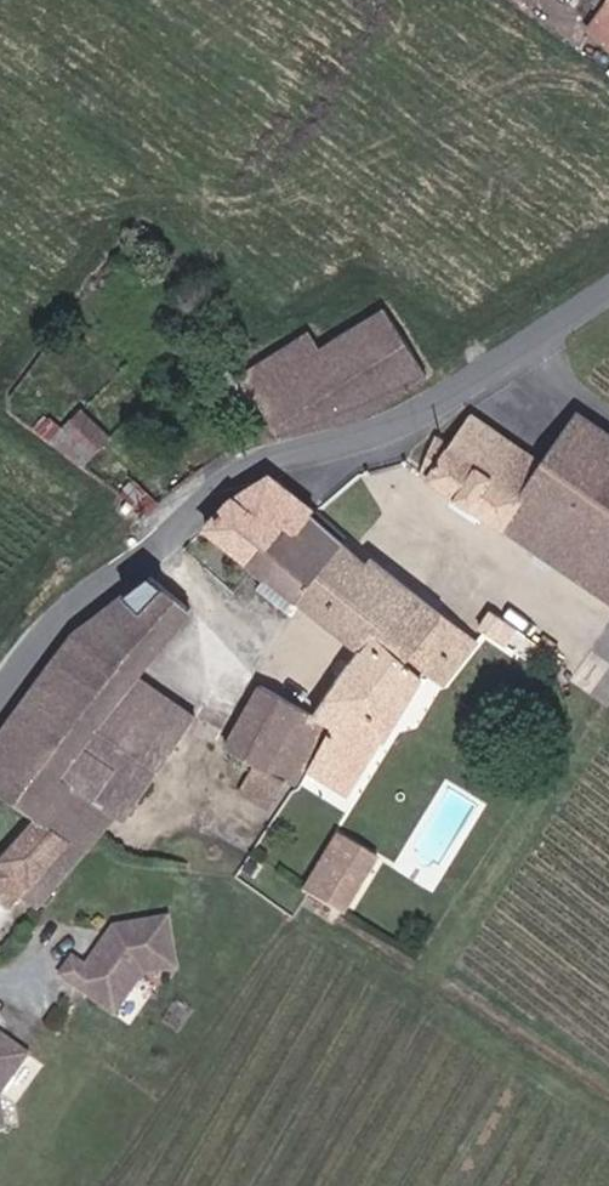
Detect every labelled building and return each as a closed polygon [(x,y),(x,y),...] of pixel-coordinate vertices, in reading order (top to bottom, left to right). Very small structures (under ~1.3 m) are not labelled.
[(596,31),(608,41),(608,16),(596,31)] [(608,65),(608,63),(608,41),(596,31),(583,46),(608,65)] [(277,435),(364,411),(424,371),(375,303),(319,343),(300,328),(236,372),(277,435)] [(88,466),(103,451),(69,427),(55,442),(88,466)] [(583,444),(548,493),(475,440),(448,471),(438,464),(419,492),(608,635),(608,463),(583,444)] [(272,559),(278,563),(304,532),(306,528),(265,495),(232,513),(202,545),(250,584),(272,559)] [(291,618),(294,621),(339,562),(304,532),(278,563),(272,559),(250,584),(262,593),(254,603),(283,628),(291,618)] [(438,710),(466,666),(339,562),(294,621),(359,675),(314,738),(327,746),(339,753),(330,766),(325,764),(305,798),(347,825),(424,701),(438,710)] [(194,743),(137,699),(190,630),(147,591),(73,652),(5,744),(0,752),(0,813),(30,838),(0,877),(0,921),(5,925),(12,917),(26,926),(105,836),(116,844),(194,743)] [(502,675),(514,659),(483,636),(471,653),(502,675)] [(282,808),(291,813),(327,746),(314,738),(261,707),(224,774),(250,790),(235,816),(265,833),(282,808)] [(305,896),(343,918),(388,844),(376,863),(338,841),(305,896)] [(129,1017),(163,1008),(148,959),(107,966),(100,973),(101,978),(92,990),(85,991),(75,1003),(62,993),(50,1009),(100,1053),(129,1017)] [(4,1117),(38,1086),(0,1045),(0,1137),(4,1117)]
